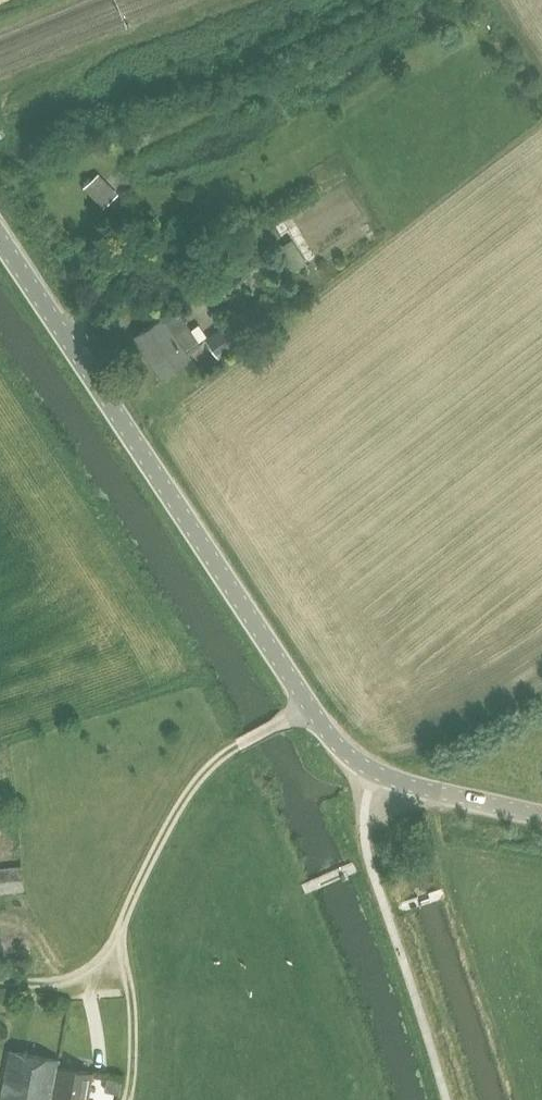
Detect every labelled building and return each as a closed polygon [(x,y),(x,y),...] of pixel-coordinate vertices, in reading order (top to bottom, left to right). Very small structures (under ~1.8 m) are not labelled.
[(98,173),(83,186),(101,206),(116,192),(98,173)] [(276,226),(262,234),(267,242),(280,233),(276,226)] [(124,230),(125,257),(148,256),(147,229),(124,230)] [(292,239),(277,247),(292,276),(308,268),(292,239)] [(268,293),(254,304),(268,322),(282,312),(268,293)] [(241,311),(206,338),(221,358),(255,332),(241,311)] [(159,321),(136,336),(162,376),(190,358),(187,354),(200,345),(180,313),(161,325),(159,321)] [(0,868),(0,892),(24,890),(22,865),(0,868)] [(0,1099),(52,1099),(58,1066),(59,1060),(9,1050),(0,1099)] [(52,1099),(87,1099),(92,1072),(58,1066),(52,1099)]
